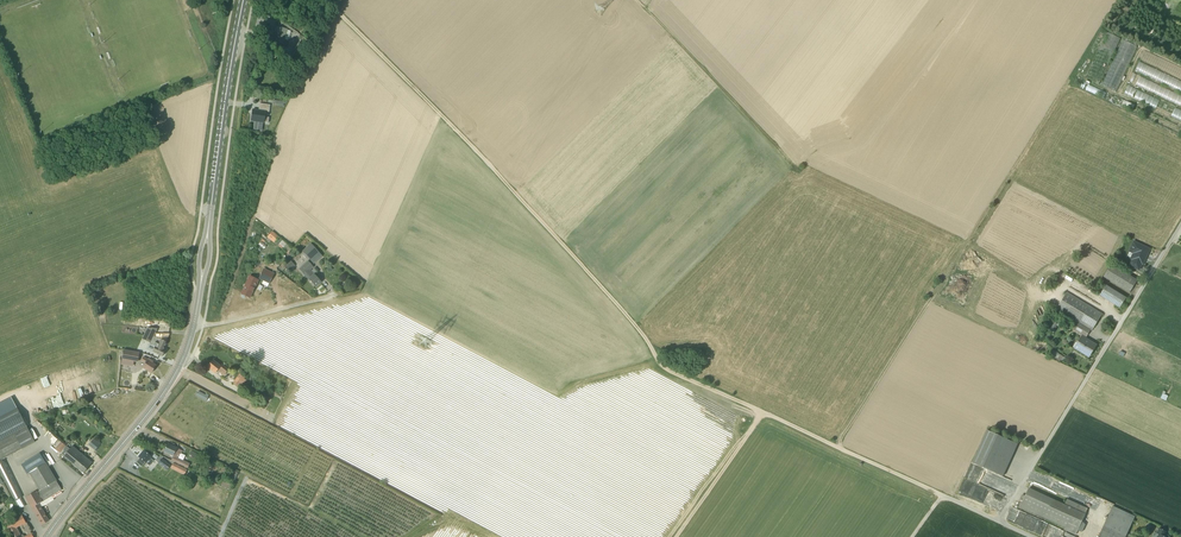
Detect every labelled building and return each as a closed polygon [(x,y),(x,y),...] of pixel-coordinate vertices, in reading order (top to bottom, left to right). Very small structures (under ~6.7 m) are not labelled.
[(1179,3),(1171,19),(1180,24),(1180,4),(1179,3)] [(287,30),(276,27),(272,41),(283,44),(283,46),(286,47),(288,41),(286,41),(286,40),(284,40),(287,30)] [(1106,32),(1085,77),(1099,84),(1120,38),(1106,32)] [(1137,46),(1123,40),(1102,85),(1116,92),(1137,46)] [(307,47),(305,46),(298,43),(291,61),(297,64),(301,65),(303,60),(301,59),(307,47)] [(1140,62),(1124,95),(1180,122),(1180,82),(1140,62)] [(1110,95),(1076,79),(1073,85),(1107,101),(1110,95)] [(1135,106),(1115,97),(1112,103),(1132,112),(1135,106)] [(251,121),(264,123),(264,122),(268,123),(269,118),(265,117),(266,112),(266,111),(253,110),(251,121)] [(275,244),(280,238),(273,232),(268,238),(275,244)] [(288,253),(292,249),(282,241),(279,246),(288,253)] [(1149,249),(1134,242),(1129,251),(1134,253),(1131,258),(1134,260),(1134,262),(1133,262),(1141,265),(1142,263),(1143,264),(1149,249)] [(311,244),(303,252),(311,260),(319,252),(311,244)] [(308,262),(303,266),(300,269),(316,287),(321,282),(314,275),(312,276),(308,272),(313,267),(308,262)] [(289,272),(293,268),(288,263),(285,266),(289,272)] [(1137,280),(1111,264),(1104,277),(1130,293),(1137,280)] [(269,285),(274,275),(264,270),(259,280),(269,285)] [(241,294),(249,298),(254,288),(255,288),(258,280),(250,276),(247,284),(241,294)] [(1126,298),(1106,285),(1099,295),(1120,308),(1126,298)] [(1102,314),(1067,292),(1056,309),(1079,323),(1089,329),(1092,331),(1102,314)] [(1089,329),(1079,323),(1074,330),(1084,336),(1089,329)] [(143,339),(150,343),(153,336),(157,329),(148,328),(148,329),(143,339)] [(163,350),(167,343),(153,336),(150,343),(150,344),(155,347),(153,352),(162,356),(165,351),(163,350)] [(1096,345),(1082,337),(1078,343),(1082,345),(1079,350),(1089,356),(1096,345)] [(124,350),(123,360),(137,362),(139,352),(124,350)] [(148,360),(144,357),(141,361),(146,364),(143,368),(151,373),(156,366),(152,363),(153,362),(149,359),(148,360)] [(213,360),(208,367),(216,373),(218,370),(224,375),(228,370),(222,365),(221,366),(213,360)] [(248,380),(245,378),(246,377),(241,373),(234,382),(239,386),(239,385),(242,387),(248,380)] [(198,390),(195,395),(206,401),(209,396),(198,390)] [(5,415),(17,409),(11,397),(0,403),(0,418),(5,415)] [(5,415),(0,418),(0,440),(14,433),(5,415)] [(1009,440),(987,430),(972,463),(994,472),(1009,440)] [(23,449),(14,433),(0,440),(0,461),(23,449)] [(87,445),(95,450),(99,443),(92,438),(87,445)] [(1009,440),(994,472),(1003,476),(1017,444),(1009,440)] [(55,449),(60,453),(66,447),(62,444),(59,441),(54,446),(56,448),(55,449)] [(60,453),(64,456),(84,473),(92,463),(72,446),(74,444),(71,441),(68,445),(64,442),(62,444),(66,447),(60,453)] [(182,451),(167,444),(164,452),(173,456),(171,461),(188,468),(190,464),(179,459),(182,451)] [(141,468),(146,463),(146,462),(150,465),(155,460),(144,451),(139,457),(140,458),(135,463),(141,468)] [(49,521),(38,504),(62,490),(45,463),(39,454),(20,466),(26,475),(28,473),(39,491),(36,493),(36,492),(25,498),(42,525),(49,521)] [(161,459),(158,463),(167,470),(170,466),(161,459)] [(174,462),(171,468),(185,474),(187,469),(174,462)] [(235,481),(238,473),(230,469),(227,477),(235,481)] [(985,476),(985,472),(980,473),(980,472),(978,472),(978,476),(980,476),(981,482),(988,482),(987,479),(990,479),(990,476),(985,476)] [(1052,499),(1029,488),(1021,506),(1044,517),(1052,499)] [(1076,509),(1052,499),(1044,517),(1065,527),(1064,529),(1075,534),(1085,514),(1076,509)] [(1087,508),(1078,504),(1076,509),(1085,514),(1087,508)] [(1135,517),(1112,506),(1103,526),(1125,536),(1127,534),(1135,517)] [(12,536),(33,536),(31,533),(24,536),(23,534),(20,536),(16,528),(26,523),(22,515),(11,521),(8,516),(3,520),(5,524),(12,536)] [(1103,526),(1098,536),(1125,536),(1103,526)] [(1166,531),(1159,528),(1156,533),(1158,534),(1159,534),(1164,536),(1166,531)]
